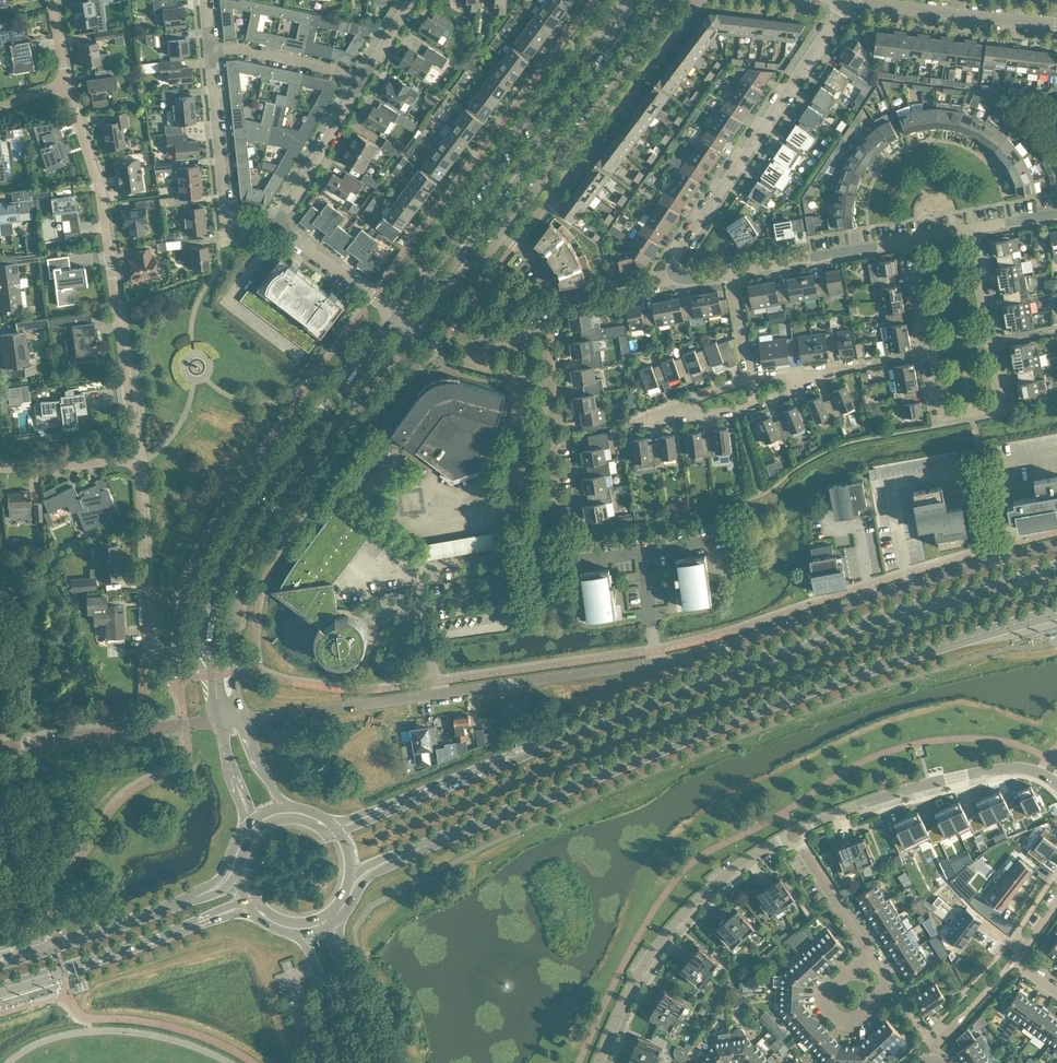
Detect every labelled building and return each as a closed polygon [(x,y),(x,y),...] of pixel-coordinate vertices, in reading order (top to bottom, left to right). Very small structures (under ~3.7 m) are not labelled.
[(97,24),(97,22),(99,22),(101,24),(105,23),(107,21),(106,14),(104,13),(99,13),(98,15),(96,16),(94,2),(101,1),(101,0),(83,0),(83,1),(70,3),(72,12),(74,11),(77,27),(97,24)] [(154,12),(163,13),(164,20),(165,20),(165,28),(185,26),(184,18),(185,18),(184,6),(174,7),(173,1),(177,0),(153,0),(154,12)] [(254,1),(251,0),(220,0),(224,38),(224,39),(236,38),(233,7),(252,11),(254,1)] [(479,0),(456,0),(465,1),(464,9),(478,10),(479,0)] [(506,9),(507,0),(485,0),(484,3),(493,4),(492,12),(506,14),(506,9)] [(557,0),(546,0),(543,4),(561,18),(568,8),(557,0)] [(568,8),(574,0),(557,0),(568,8)] [(261,13),(280,17),(283,7),(254,1),(252,11),(246,40),(274,46),(277,34),(257,30),(261,13)] [(561,18),(543,4),(538,1),(536,4),(541,7),(536,14),(554,27),(561,18)] [(303,52),(311,13),(283,7),(280,17),(300,22),(297,38),(277,34),(274,46),(303,52)] [(728,34),(730,15),(709,12),(693,34),(708,46),(718,32),(728,34)] [(331,58),(333,49),(334,46),(314,42),(318,25),(337,29),(340,19),(311,13),(303,52),(331,58)] [(547,37),(554,27),(536,14),(529,23),(547,37)] [(740,35),(742,16),(730,15),(728,34),(740,35)] [(438,23),(432,19),(428,17),(420,31),(437,41),(442,33),(448,37),(456,25),(442,16),(438,23)] [(752,36),(754,17),(742,16),(740,35),(752,36)] [(763,38),(766,19),(754,17),(752,36),(763,38)] [(362,24),(340,19),(337,29),(356,33),(345,52),(333,49),(331,58),(341,60),(351,66),(352,66),(351,65),(372,30),(373,30),(362,24)] [(775,39),(777,20),(766,19),(763,38),(775,39)] [(787,41),(789,22),(777,20),(775,39),(787,41)] [(503,34),(511,24),(507,21),(499,31),(503,34)] [(806,24),(789,22),(787,41),(794,42),(806,24)] [(547,37),(529,23),(522,33),(539,46),(547,37)] [(13,65),(15,72),(33,69),(28,41),(31,40),(23,41),(22,37),(25,36),(23,25),(24,25),(24,24),(9,27),(9,30),(0,31),(0,55),(1,55),(1,50),(10,49),(11,54),(10,55),(11,57),(12,57),(13,65)] [(115,37),(114,28),(94,31),(96,40),(115,37)] [(169,31),(158,32),(158,33),(153,33),(153,34),(146,34),(146,42),(151,46),(158,45),(161,48),(168,47),(169,55),(189,53),(187,38),(170,39),(169,31)] [(886,54),(888,33),(876,31),(876,33),(870,32),(863,35),(867,46),(874,44),(875,44),(874,53),(886,54)] [(897,62),(900,32),(894,31),(894,33),(888,33),(886,54),(893,55),(892,61),(897,62)] [(910,54),(912,35),(906,35),(906,32),(900,32),(897,62),(897,59),(901,59),(902,53),(910,54)] [(539,46),(522,33),(514,43),(516,44),(524,50),(521,53),(528,59),(531,55),(532,56),(539,46)] [(708,46),(693,34),(686,44),(701,55),(708,46)] [(921,62),(924,35),(918,34),(917,36),(912,35),(910,54),(917,55),(916,61),(921,62)] [(500,38),(496,35),(491,43),(495,45),(500,38)] [(933,57),(935,38),(930,37),(930,35),(924,35),(921,62),(925,62),(926,56),(933,57)] [(944,65),(947,37),(941,37),(941,39),(935,38),(933,57),(940,58),(940,64),(944,65)] [(956,63),(959,41),(953,40),(953,38),(947,37),(944,65),(948,65),(949,59),(956,60),(956,63)] [(855,38),(849,46),(848,46),(841,56),(846,59),(843,64),(840,62),(839,63),(856,74),(859,76),(866,65),(860,62),(864,56),(856,51),(860,45),(858,41),(855,38)] [(967,70),(970,40),(964,39),(964,42),(959,41),(956,63),(963,63),(963,70),(967,70)] [(977,41),(970,40),(967,70),(971,71),(972,64),(980,65),(982,44),(976,43),(977,41)] [(83,66),(100,64),(97,42),(78,45),(79,53),(81,52),(83,66)] [(524,50),(516,44),(513,48),(512,47),(504,56),(522,69),(529,60),(528,59),(521,53),(524,50)] [(701,55),(686,44),(679,53),(694,65),(701,55)] [(995,62),(997,45),(986,44),(984,61),(995,62)] [(1017,65),(1019,48),(1020,45),(1019,45),(1013,44),(1013,47),(1008,47),(1006,63),(1006,67),(1017,68),(1017,65)] [(483,45),(479,52),(483,55),(487,48),(483,45)] [(1006,63),(1008,47),(997,45),(995,62),(995,67),(1006,68),(1006,67),(1006,63)] [(430,60),(423,56),(409,48),(399,64),(423,78),(432,63),(442,68),(448,58),(435,51),(430,60)] [(1028,66),(1030,49),(1019,48),(1017,65),(1028,66)] [(1039,74),(1041,51),(1030,49),(1028,66),(1028,72),(1039,74)] [(1050,74),(1052,53),(1047,53),(1048,52),(1041,51),(1039,74),(1050,75),(1050,74)] [(475,52),(469,59),(473,62),(479,55),(475,52)] [(694,65),(679,53),(672,62),(687,74),(694,65)] [(515,79),(522,69),(504,56),(497,66),(515,79)] [(261,79),(262,79),(265,65),(238,59),(226,60),(226,61),(227,61),(234,129),(246,128),(270,133),(277,103),(276,103),(266,101),(262,122),(245,119),(240,72),(262,76),(261,79)] [(467,70),(473,62),(469,59),(466,64),(464,67),(467,70)] [(179,60),(159,62),(161,74),(168,74),(169,83),(191,81),(190,67),(175,68),(175,61),(179,61),(179,60)] [(461,70),(464,67),(466,64),(459,60),(455,66),(461,70)] [(687,74),(672,62),(665,72),(680,84),(687,74)] [(296,108),(301,85),(301,84),(303,73),(265,65),(262,79),(270,81),(271,78),(289,82),(287,95),(278,93),(276,103),(277,103),(285,105),(287,105),(287,106),(296,108)] [(508,88),(515,79),(497,66),(490,75),(508,88)] [(827,82),(838,90),(841,92),(850,79),(847,77),(848,76),(834,67),(824,81),(827,82)] [(96,78),(89,79),(86,80),(88,91),(90,90),(93,107),(107,105),(104,88),(117,86),(115,75),(114,76),(113,69),(95,71),(96,78)] [(749,69),(736,87),(756,100),(763,90),(762,89),(762,90),(761,89),(765,83),(763,82),(766,77),(768,78),(773,71),(749,69)] [(465,71),(458,81),(462,83),(469,74),(465,71)] [(680,84),(665,72),(657,82),(672,93),(680,84)] [(330,78),(303,73),(301,84),(301,85),(323,89),(299,130),(282,126),(287,106),(287,105),(285,105),(277,103),(270,133),(294,138),(305,144),(340,85),(330,78)] [(853,79),(851,82),(863,89),(861,92),(866,96),(873,85),(869,83),(859,76),(856,74),(853,79)] [(501,98),(508,88),(490,75),(483,85),(501,98)] [(455,93),(462,83),(458,81),(451,90),(455,93)] [(409,104),(414,102),(422,88),(413,82),(410,86),(405,83),(401,89),(389,82),(380,96),(400,108),(404,101),(409,104)] [(834,95),(838,90),(827,82),(823,87),(821,86),(812,100),(814,101),(829,111),(837,98),(834,96),(835,95),(834,95)] [(501,98),(483,85),(476,94),(493,107),(501,98)] [(670,96),(655,85),(647,94),(663,106),(670,96)] [(749,110),(756,100),(736,87),(726,102),(744,114),(742,113),(746,107),(749,109),(749,110)] [(171,98),(172,111),(194,109),(193,96),(178,97),(178,89),(161,90),(162,99),(171,98)] [(428,91),(425,96),(426,100),(435,107),(440,99),(428,91)] [(876,95),(872,92),(867,99),(871,102),(876,95)] [(493,107),(476,94),(469,104),(470,105),(478,111),(475,115),(483,121),(483,122),(484,123),(488,117),(487,116),(493,107)] [(656,115),(663,106),(647,94),(640,104),(656,115)] [(448,95),(441,104),(445,107),(452,97),(448,95)] [(816,130),(825,117),(825,116),(826,117),(830,112),(829,111),(814,101),(811,106),(809,105),(799,119),(801,120),(812,128),(816,130)] [(744,115),(744,114),(726,102),(716,118),(736,131),(743,121),(742,120),(741,121),(738,118),(742,113),(744,115)] [(926,128),(924,109),(922,102),(911,104),(912,111),(911,111),(916,129),(926,128)] [(947,128),(950,103),(937,102),(936,108),(936,127),(947,128)] [(957,130),(962,111),(964,105),(950,103),(947,128),(957,130)] [(381,110),(378,108),(374,106),(366,121),(383,131),(390,120),(395,123),(400,113),(385,104),(381,110)] [(438,117),(445,107),(441,104),(434,114),(438,117)] [(656,115),(640,104),(633,113),(649,125),(656,115)] [(475,115),(478,111),(470,105),(467,109),(466,108),(458,118),(476,131),(483,122),(483,121),(475,115)] [(916,129),(911,111),(909,105),(897,110),(900,115),(898,116),(906,135),(907,135),(906,133),(916,129)] [(999,110),(1006,115),(1009,112),(1002,106),(999,110)] [(936,127),(936,108),(924,109),(926,128),(936,127)] [(195,122),(194,109),(172,111),(173,124),(164,125),(165,134),(182,132),(181,124),(195,122)] [(967,133),(974,116),(962,111),(957,130),(957,132),(963,134),(963,132),(967,133)] [(859,112),(854,119),(858,122),(863,115),(859,112)] [(1016,117),(1009,112),(1006,115),(1013,121),(1016,117)] [(106,150),(124,147),(120,127),(128,126),(125,113),(111,115),(113,123),(102,124),(106,150)] [(649,125),(633,113),(626,123),(641,134),(649,125)] [(430,114),(424,122),(428,124),(434,117),(430,114)] [(691,115),(687,120),(691,123),(695,118),(691,115)] [(899,138),(887,115),(875,121),(878,126),(889,142),(898,137),(899,138)] [(975,139),(976,137),(986,121),(974,116),(967,133),(970,135),(969,137),(975,139)] [(985,144),(996,128),(998,125),(988,117),(986,121),(976,137),(985,144)] [(469,140),(476,131),(458,118),(451,127),(469,140)] [(729,141),(736,131),(716,118),(705,133),(723,145),(724,145),(722,143),(725,138),(728,140),(728,141),(729,141)] [(853,129),(858,122),(854,119),(849,127),(853,129)] [(809,133),(812,128),(801,120),(798,125),(796,124),(786,138),(788,139),(803,149),(812,136),(809,134),(809,133)] [(57,122),(33,125),(46,169),(47,169),(46,166),(60,162),(61,166),(70,163),(66,151),(71,150),(68,143),(64,144),(57,122)] [(423,132),(428,124),(424,122),(419,129),(423,132)] [(641,134),(626,123),(619,132),(634,144),(641,134)] [(881,149),(889,142),(878,126),(868,135),(881,149)] [(1022,129),(1027,136),(1031,133),(1025,126),(1022,129)] [(462,150),(469,140),(451,127),(444,136),(462,150)] [(993,150),(1007,136),(1003,133),(1004,131),(1004,130),(1000,127),(999,127),(997,129),(996,128),(985,144),(993,150)] [(247,139),(268,143),(270,133),(246,128),(234,129),(238,168),(250,167),(247,139)] [(634,144),(619,132),(612,142),(627,153),(634,144)] [(285,178),(305,144),(294,138),(270,133),(268,143),(289,148),(275,172),(285,178)] [(420,133),(413,143),(417,145),(424,136),(420,133)] [(723,145),(705,133),(695,148),(715,162),(722,151),(721,151),(718,149),(721,144),(723,145)] [(1036,140),(1031,133),(1027,136),(1033,143),(1036,140)] [(358,134),(350,147),(370,159),(378,146),(358,134)] [(182,135),(166,136),(168,148),(175,148),(176,157),(198,155),(197,140),(183,142),(182,135)] [(873,156),(881,149),(868,135),(859,143),(873,156)] [(455,159),(462,150),(444,136),(437,146),(455,159)] [(1000,158),(1015,146),(1007,136),(993,150),(1000,158)] [(842,137),(837,144),(841,147),(846,140),(842,137)] [(382,146),(399,156),(404,149),(387,139),(382,146)] [(800,155),(803,149),(788,139),(785,144),(783,143),(774,156),(791,168),(800,154),(800,155)] [(627,153),(612,142),(605,151),(620,163),(627,153)] [(410,155),(417,145),(413,143),(406,152),(410,155)] [(873,156),(859,143),(852,154),(868,165),(870,161),(872,163),(875,157),(873,156)] [(837,154),(841,147),(837,144),(833,152),(830,156),(834,159),(837,154)] [(652,151),(653,152),(657,155),(661,149),(656,145),(652,151)] [(447,168),(455,159),(437,146),(430,155),(447,168)] [(1006,166),(1023,156),(1015,146),(1000,158),(1006,166)] [(370,159),(350,147),(342,160),(363,172),(370,159)] [(708,172),(715,162),(695,148),(685,164),(703,176),(701,174),(705,169),(708,171),(707,172),(708,172)] [(620,163),(605,151),(597,161),(613,172),(620,163)] [(862,173),(868,165),(852,154),(845,165),(862,173)] [(447,168),(430,155),(423,165),(424,166),(432,172),(429,176),(436,181),(439,178),(440,178),(447,168)] [(399,162),(403,165),(407,159),(403,156),(399,162)] [(791,168),(774,156),(774,157),(776,158),(773,163),(770,162),(761,175),(774,184),(774,185),(782,190),(791,177),(788,174),(792,169),(790,168),(791,168)] [(1011,175),(1028,167),(1023,156),(1006,166),(1011,175)] [(119,183),(117,184),(119,193),(143,189),(138,160),(116,163),(119,183)] [(155,172),(170,171),(171,174),(175,174),(177,174),(178,183),(201,181),(200,171),(198,171),(198,166),(172,168),(171,162),(153,164),(155,172)] [(826,162),(821,169),(825,172),(830,165),(826,162)] [(610,176),(595,164),(588,174),(603,185),(610,176)] [(703,176),(685,164),(674,179),(694,193),(701,182),(700,182),(697,180),(701,175),(703,176)] [(859,183),(862,173),(845,165),(841,177),(859,183)] [(429,176),(432,172),(424,166),(421,170),(419,169),(412,178),(430,192),(437,182),(436,181),(429,176)] [(270,204),(285,178),(275,172),(264,190),(252,188),(250,167),(238,168),(241,198),(246,199),(246,200),(250,201),(251,202),(252,203),(254,204),(256,204),(257,204),(259,203),(260,203),(264,203),(270,204)] [(1015,185),(1034,179),(1028,167),(1011,175),(1015,185)] [(820,179),(825,172),(821,169),(816,177),(820,179)] [(326,186),(345,198),(350,189),(357,193),(363,183),(346,173),(350,176),(347,181),(334,174),(326,186)] [(362,179),(376,188),(380,183),(381,182),(365,173),(362,179)] [(603,185),(588,174),(581,183),(596,195),(603,185)] [(771,189),(774,185),(774,184),(761,175),(761,176),(763,177),(760,182),(758,181),(748,195),(750,196),(761,203),(765,206),(774,193),(770,191),(771,190),(771,189)] [(855,193),(859,183),(841,177),(836,189),(855,193)] [(384,178),(381,182),(380,183),(384,187),(388,181),(384,178)] [(423,201),(430,192),(412,178),(405,188),(423,201)] [(687,203),(694,193),(674,179),(666,191),(662,188),(660,192),(664,195),(682,207),(682,206),(680,205),(684,200),(687,202),(687,203)] [(1036,192),(1034,179),(1015,185),(1017,196),(1036,192)] [(202,191),(201,181),(178,183),(179,193),(176,193),(177,198),(174,198),(174,197),(159,198),(160,207),(175,205),(185,205),(184,198),(201,196),(200,191),(202,191)] [(380,192),(384,187),(380,183),(376,188),(376,189),(380,192)] [(596,195),(581,183),(573,193),(589,204),(596,195)] [(806,192),(810,195),(815,187),(811,185),(806,192)] [(31,189),(31,190),(32,197),(50,195),(49,187),(31,189)] [(416,211),(423,201),(405,188),(398,197),(416,211)] [(31,190),(31,189),(12,192),(11,192),(12,201),(32,198),(32,197),(31,190)] [(854,203),(855,193),(836,189),(836,190),(830,189),(829,201),(835,202),(854,203)] [(589,204),(573,193),(566,202),(582,214),(589,204)] [(52,213),(61,212),(65,239),(80,237),(74,195),(50,198),(52,213)] [(682,207),(664,195),(654,210),(674,223),(681,213),(680,212),(679,213),(676,211),(680,206),(682,207)] [(757,208),(761,203),(750,196),(746,202),(747,202),(747,201),(757,208)] [(409,220),(416,211),(398,197),(391,207),(409,220)] [(32,198),(12,201),(0,202),(0,235),(13,233),(11,222),(20,221),(19,213),(34,211),(32,198)] [(122,219),(127,219),(130,236),(133,235),(133,236),(144,235),(142,224),(147,223),(145,208),(155,207),(153,198),(135,201),(136,208),(121,210),(122,219)] [(373,199),(368,205),(372,207),(377,202),(373,199)] [(582,214),(566,202),(559,212),(574,223),(582,214)] [(853,214),(854,203),(835,202),(834,215),(853,214)] [(321,229),(336,209),(328,203),(321,212),(312,205),(300,222),(312,231),(316,225),(321,229)] [(733,235),(755,221),(750,213),(752,208),(745,204),(740,211),(730,226),(733,232),(732,233),(733,235)] [(365,217),(372,207),(368,205),(361,214),(365,217)] [(186,234),(187,234),(206,232),(203,207),(183,209),(186,234)] [(402,230),(409,220),(391,207),(384,216),(402,230)] [(334,248),(346,231),(338,225),(345,216),(336,209),(321,229),(326,233),(322,239),(334,248)] [(667,234),(674,223),(654,210),(650,216),(646,214),(643,214),(642,216),(638,222),(643,225),(661,238),(662,237),(660,236),(663,231),(666,233),(667,234)] [(855,221),(853,214),(834,215),(827,215),(830,229),(855,224),(855,221)] [(793,232),(805,230),(802,218),(791,219),(789,219),(788,215),(773,218),(774,223),(776,236),(777,238),(794,235),(793,232)] [(394,239),(402,230),(384,216),(376,226),(394,239)] [(551,223),(555,218),(554,218),(533,246),(533,247),(535,244),(539,247),(537,250),(538,251),(540,248),(543,251),(542,252),(543,251),(545,253),(544,254),(544,255),(546,254),(548,256),(552,262),(555,269),(557,272),(555,272),(555,273),(557,272),(558,275),(556,275),(556,276),(558,275),(559,279),(560,285),(557,286),(558,287),(593,280),(592,280),(586,281),(585,277),(584,273),(591,270),(589,264),(588,260),(585,254),(578,256),(574,249),(569,242),(574,237),(570,231),(568,228),(563,224),(557,229),(551,223)] [(758,232),(758,231),(760,229),(755,221),(733,235),(735,238),(736,237),(740,242),(759,239),(755,234),(758,232)] [(769,237),(776,236),(774,223),(768,224),(770,236),(769,236),(769,237)] [(613,224),(608,230),(612,233),(617,227),(613,224)] [(661,238),(643,225),(633,241),(641,247),(635,256),(647,264),(660,244),(659,243),(659,244),(656,242),(659,237),(661,238)] [(355,255),(371,235),(367,232),(362,228),(355,238),(346,231),(334,248),(346,257),(350,251),(355,255)] [(165,242),(168,241),(176,241),(175,232),(164,233),(165,242)] [(379,242),(371,235),(355,255),(361,259),(356,265),(368,274),(381,258),(372,251),(379,242)] [(999,254),(1000,260),(1014,258),(1012,252),(1014,251),(1012,238),(1009,239),(1009,237),(1006,236),(1005,236),(1003,237),(1001,238),(1001,240),(991,242),(994,255),(999,254)] [(203,238),(182,240),(176,241),(168,241),(169,249),(184,248),(187,250),(190,250),(192,269),(209,267),(207,245),(204,246),(203,238)] [(35,239),(26,240),(28,252),(36,251),(35,239)] [(129,261),(131,278),(157,274),(155,257),(150,258),(149,249),(135,251),(136,260),(129,261)] [(647,264),(635,256),(630,252),(629,252),(628,252),(627,252),(626,251),(626,252),(627,258),(619,259),(621,273),(643,269),(647,264)] [(0,265),(0,310),(21,307),(18,287),(21,287),(20,278),(17,278),(15,263),(40,260),(39,253),(0,258),(1,264),(0,265)] [(47,259),(50,277),(54,277),(56,288),(58,304),(58,305),(73,303),(73,302),(72,303),(70,286),(86,284),(86,285),(87,285),(85,266),(84,267),(70,269),(68,256),(69,256),(69,255),(47,258),(47,259)] [(293,261),(289,263),(281,257),(258,288),(321,336),(345,305),(336,299),(338,295),(332,291),(329,293),(297,269),(299,265),(293,261)] [(1021,257),(1014,258),(1000,260),(1001,267),(996,267),(998,280),(1019,276),(1024,275),(1021,257)] [(872,283),(880,282),(894,279),(893,273),(898,272),(895,259),(885,261),(885,259),(883,258),(881,258),(879,259),(877,260),(878,262),(868,264),(872,283)] [(828,281),(821,282),(824,295),(825,300),(831,299),(830,295),(844,292),(840,269),(826,271),(828,281)] [(824,295),(821,282),(815,283),(814,273),(800,276),(805,299),(818,297),(818,296),(824,295)] [(1025,275),(1024,275),(1019,276),(998,280),(1000,293),(1006,292),(1007,298),(1020,296),(1028,294),(1025,275)] [(805,299),(800,276),(787,278),(789,287),(783,289),(785,302),(786,307),(792,306),(792,302),(805,299)] [(895,285),(894,279),(880,282),(881,288),(879,288),(881,301),(902,297),(900,285),(895,285)] [(775,280),(762,283),(766,306),(779,304),(779,303),(785,302),(783,289),(777,290),(775,280)] [(766,306),(762,283),(748,285),(750,294),(744,295),(746,309),(753,308),(753,309),(766,306)] [(245,304),(253,293),(248,290),(241,300),(245,304)] [(718,291),(705,293),(709,316),(722,314),(722,313),(728,312),(726,299),(720,300),(718,291)] [(250,308),(258,297),(253,293),(245,304),(250,308)] [(709,316),(705,293),(691,295),(693,304),(687,306),(689,319),(695,318),(695,319),(709,316)] [(1029,294),(1020,296),(1007,298),(1008,305),(1003,305),(1005,318),(1032,313),(1029,294)] [(255,311),(263,301),(258,297),(250,308),(255,311)] [(689,319),(687,306),(681,307),(679,297),(666,300),(670,323),(683,321),(683,320),(689,319)] [(904,310),(902,297),(881,301),(884,313),(886,313),(887,319),(900,317),(899,311),(904,310)] [(670,323),(666,300),(653,302),(654,311),(648,313),(651,326),(657,325),(657,326),(670,323)] [(260,315),(268,305),(263,301),(255,311),(260,315)] [(644,327),(651,326),(648,313),(642,314),(640,304),(627,307),(631,330),(645,328),(644,327)] [(265,319),(273,308),(268,305),(260,315),(265,319)] [(270,323),(278,312),(273,308),(265,319),(270,323)] [(81,312),(47,317),(49,329),(71,326),(73,339),(71,340),(72,347),(74,347),(76,359),(93,357),(91,344),(95,343),(92,322),(83,324),(81,312)] [(275,326),(283,316),(278,312),(270,323),(275,326)] [(600,328),(600,323),(593,325),(591,312),(569,315),(572,329),(580,328),(583,341),(592,339),(592,340),(599,339),(626,334),(624,324),(600,328)] [(1034,326),(1032,313),(1005,318),(1007,331),(1027,327),(1034,326)] [(280,330),(288,319),(283,316),(275,326),(280,330)] [(24,331),(48,328),(48,329),(49,329),(47,317),(15,321),(16,330),(17,330),(18,331),(17,331),(17,332),(0,334),(0,335),(7,334),(9,346),(2,347),(5,369),(13,368),(14,376),(11,376),(11,377),(33,374),(32,365),(29,365),(24,331)] [(902,323),(900,317),(887,319),(888,326),(886,326),(888,338),(888,339),(909,335),(907,322),(902,323)] [(285,334),(293,323),(288,319),(280,330),(285,334)] [(290,337),(298,327),(293,323),(285,334),(290,337)] [(294,341),(302,331),(298,327),(290,337),(294,341)] [(837,332),(831,332),(833,346),(839,345),(841,355),(854,353),(851,329),(837,331),(837,332)] [(299,345),(307,334),(302,331),(294,341),(299,345)] [(827,347),(833,346),(831,332),(825,333),(812,334),(815,358),(828,356),(827,347)] [(304,349),(312,338),(307,334),(299,345),(304,349)] [(815,358),(812,334),(798,336),(799,337),(792,338),(794,351),(800,351),(802,360),(815,358)] [(911,348),(909,335),(888,339),(888,338),(883,339),(885,354),(891,353),(891,351),(911,348)] [(317,342),(312,338),(304,349),(309,352),(317,342)] [(737,364),(733,338),(717,344),(716,341),(705,346),(706,348),(712,365),(715,373),(724,369),(721,362),(724,361),(723,359),(727,357),(730,367),(729,367),(730,368),(737,365),(737,364)] [(788,352),(794,351),(792,338),(786,339),(786,338),(773,340),(776,363),(789,362),(788,352)] [(601,351),(599,339),(592,340),(592,339),(583,341),(570,343),(573,356),(582,355),(584,368),(593,366),(593,367),(603,365),(601,351)] [(776,363),(773,340),(759,341),(760,342),(753,343),(755,357),(761,356),(763,365),(776,363)] [(855,343),(858,357),(864,356),(862,342),(855,343)] [(1010,346),(1012,358),(1033,355),(1030,342),(1010,346)] [(712,365),(706,348),(696,352),(695,349),(683,353),(684,356),(691,373),(702,369),(701,366),(705,365),(709,375),(708,375),(715,373),(712,365)] [(629,350),(622,352),(623,360),(631,359),(629,350)] [(1039,354),(1033,355),(1012,358),(1014,371),(1019,370),(1020,377),(1034,374),(1043,373),(1039,354)] [(691,373),(684,356),(674,360),(673,357),(662,361),(663,364),(669,381),(680,377),(680,374),(683,373),(687,382),(686,383),(694,380),(693,380),(691,373)] [(893,367),(895,379),(916,376),(914,363),(893,367)] [(663,364),(653,367),(652,365),(640,369),(647,389),(659,384),(658,382),(662,381),(665,390),(665,391),(673,388),(672,388),(669,381),(663,364)] [(57,378),(66,377),(65,365),(56,367),(57,378)] [(595,379),(593,367),(593,366),(584,368),(571,370),(574,384),(583,382),(585,396),(594,394),(594,395),(604,393),(602,378),(595,379)] [(860,372),(863,386),(869,385),(867,371),(860,372)] [(1045,379),(1037,380),(1035,380),(1034,374),(1020,377),(1022,383),(1017,384),(1019,397),(1029,395),(1029,397),(1037,396),(1036,394),(1047,392),(1045,379)] [(918,388),(916,376),(895,379),(896,380),(892,381),(890,382),(890,384),(890,387),(891,390),(893,392),(894,392),(895,399),(901,398),(914,395),(913,389),(918,388)] [(506,394),(458,381),(458,384),(455,383),(453,383),(451,383),(449,383),(446,383),(444,384),(442,384),(441,384),(441,383),(440,383),(439,383),(438,383),(437,383),(437,384),(437,385),(437,386),(434,387),(431,389),(428,391),(426,393),(424,396),(422,394),(392,433),(402,440),(399,444),(403,447),(406,443),(453,478),(486,467),(491,468),(494,456),(489,455),(501,410),(506,412),(507,407),(503,406),(506,394)] [(837,399),(830,401),(836,416),(843,413),(842,410),(854,406),(846,385),(833,391),(837,399)] [(9,404),(22,402),(20,386),(7,388),(9,404)] [(87,412),(84,393),(84,392),(81,393),(60,396),(61,399),(57,400),(40,402),(42,416),(61,414),(63,430),(78,428),(76,414),(87,412)] [(596,407),(594,395),(594,394),(585,396),(573,398),(575,411),(584,410),(586,424),(603,421),(606,420),(603,406),(596,407)] [(865,394),(866,404),(879,402),(878,400),(875,400),(867,394),(865,394)] [(923,414),(921,401),(916,402),(914,395),(901,398),(902,404),(900,404),(902,418),(904,417),(905,419),(908,419),(911,419),(913,418),(913,416),(923,414)] [(836,416),(830,401),(824,404),(821,396),(808,401),(816,421),(828,416),(830,419),(836,416)] [(786,419),(780,422),(786,437),(793,434),(794,437),(806,432),(803,426),(804,426),(796,406),(783,411),(786,419)] [(786,437),(780,422),(774,424),(771,416),(769,417),(768,414),(759,418),(760,421),(758,421),(763,433),(760,434),(763,442),(766,441),(766,442),(778,437),(779,439),(786,437)] [(603,421),(586,424),(587,431),(604,428),(603,421)] [(708,439),(710,455),(718,454),(720,456),(729,455),(731,453),(728,428),(714,430),(715,438),(708,439)] [(710,455),(708,439),(702,440),(701,431),(687,433),(689,455),(702,453),(703,456),(710,455)] [(584,465),(590,464),(606,461),(606,460),(604,448),(610,447),(608,432),(588,436),(591,449),(582,451),(584,465)] [(661,445),(654,446),(656,462),(664,461),(663,458),(676,456),(674,435),(660,436),(661,445)] [(656,462),(654,446),(648,446),(647,438),(633,440),(636,466),(650,464),(650,463),(656,462)] [(609,460),(606,460),(606,461),(590,464),(592,477),(583,478),(585,492),(587,492),(607,488),(607,487),(605,475),(611,474),(609,460)] [(1034,480),(1037,496),(1013,500),(1014,504),(1007,505),(1010,518),(1016,517),(1018,529),(1051,523),(1050,518),(1056,517),(1056,511),(1056,510),(1056,476),(1034,480)] [(863,483),(862,480),(860,481),(860,480),(834,485),(831,486),(831,489),(835,509),(836,512),(838,512),(844,511),(845,515),(844,515),(859,513),(860,513),(859,508),(864,507),(867,506),(867,504),(863,483)] [(43,492),(46,499),(42,501),(43,501),(47,510),(43,512),(45,517),(44,518),(46,522),(52,520),(50,517),(51,517),(48,511),(67,502),(72,512),(71,512),(71,513),(76,511),(85,531),(119,515),(112,500),(109,494),(110,494),(108,491),(101,494),(97,485),(98,485),(97,484),(79,492),(80,493),(83,491),(84,494),(78,497),(74,486),(58,494),(54,486),(42,492),(42,493),(43,492)] [(961,506),(946,509),(942,486),(913,491),(920,527),(935,524),(939,547),(968,542),(961,506)] [(610,487),(607,487),(607,488),(587,492),(589,505),(584,506),(587,519),(608,516),(606,503),(612,502),(610,487)] [(43,524),(41,503),(30,504),(30,490),(20,491),(20,493),(15,493),(15,492),(10,493),(10,494),(7,494),(7,496),(7,498),(8,498),(8,506),(10,506),(11,518),(35,517),(36,524),(43,524)] [(682,501),(676,502),(677,509),(684,507),(682,501)] [(347,615),(349,610),(347,609),(344,609),(342,609),(339,609),(337,609),(333,583),(374,529),(340,503),(299,557),(294,564),(290,570),(286,577),(282,584),(278,591),(277,593),(320,625),(319,627),(318,629),(317,632),(316,634),(316,636),(316,639),(316,641),(316,643),(316,646),(317,648),(318,650),(319,652),(320,654),(322,656),(323,658),(325,659),(327,661),(329,662),(331,663),(333,664),(336,664),(338,665),(340,665),(343,665),(345,664),(347,664),(349,663),(352,662),(354,661),(356,660),(357,658),(359,657),(361,655),(362,653),(363,651),(364,649),(365,647),(365,646),(365,644),(366,643),(366,641),(366,640),(366,638),(364,638),(364,635),(365,635),(365,632),(364,630),(363,628),(361,626),(360,624),(358,622),(356,620),(354,619),(352,617),(350,616),(347,615)] [(643,517),(643,510),(634,510),(635,518),(643,517)] [(428,560),(508,548),(505,534),(426,546),(428,560)] [(844,578),(845,578),(842,563),(843,563),(843,562),(838,563),(837,558),(836,555),(833,556),(831,544),(811,548),(813,559),(810,560),(810,563),(815,589),(815,591),(818,591),(839,587),(842,587),(841,584),(842,584),(840,578),(844,577),(844,578)] [(99,579),(120,577),(120,565),(120,564),(119,564),(118,558),(119,558),(119,555),(120,555),(120,548),(118,548),(118,545),(97,547),(98,559),(96,559),(97,566),(98,566),(99,579)] [(676,559),(678,575),(675,575),(675,576),(676,576),(676,581),(676,582),(679,581),(683,607),(712,603),(705,555),(676,559)] [(580,572),(587,620),(587,621),(616,617),(612,591),(616,590),(615,590),(614,585),(615,585),(615,584),(611,584),(609,568),(580,572)] [(96,588),(95,578),(71,580),(72,590),(96,588)] [(88,613),(93,612),(94,623),(106,622),(107,639),(124,638),(122,605),(108,606),(108,593),(86,594),(88,613)] [(459,753),(468,750),(465,728),(470,727),(469,714),(454,717),(459,753)] [(418,765),(429,763),(426,742),(430,742),(428,728),(422,728),(422,727),(420,727),(418,726),(417,727),(415,728),(415,729),(413,730),(418,765)] [(486,743),(484,734),(483,728),(476,729),(478,746),(486,743)] [(437,749),(439,762),(457,755),(456,743),(446,744),(446,748),(437,749)] [(1022,802),(1015,805),(1022,819),(1029,815),(1028,813),(1040,807),(1035,798),(1037,797),(1031,785),(1017,791),(1020,798),(1022,802)] [(1000,790),(988,796),(998,818),(999,818),(999,817),(1010,812),(1015,822),(1022,819),(1015,805),(1009,808),(1004,797),(1003,797),(1000,790)] [(981,812),(974,815),(981,829),(988,826),(987,823),(998,818),(988,796),(976,802),(979,808),(981,812)] [(959,801),(947,807),(957,829),(958,829),(958,828),(969,823),(974,833),(981,829),(974,815),(968,819),(963,808),(962,808),(959,801)] [(940,823),(933,826),(940,840),(947,837),(946,834),(957,829),(947,807),(935,813),(938,819),(940,823)] [(918,812),(906,817),(916,839),(917,839),(928,833),(933,844),(940,840),(933,826),(927,829),(921,818),(918,812)] [(898,834),(892,837),(898,851),(906,847),(904,845),(916,839),(906,817),(894,823),(897,830),(896,830),(898,834)] [(1028,850),(1043,862),(1047,856),(1049,857),(1056,848),(1056,844),(1056,835),(1047,827),(1028,850)] [(982,833),(975,836),(977,841),(984,838),(982,833)] [(857,839),(849,842),(859,867),(859,866),(872,861),(873,862),(869,852),(870,852),(869,849),(868,849),(864,838),(862,839),(862,840),(857,841),(857,839)] [(859,867),(849,842),(842,845),(843,847),(838,849),(838,848),(836,849),(840,860),(839,860),(840,863),(841,863),(845,873),(845,872),(845,871),(858,866),(859,867)] [(969,853),(962,857),(966,865),(972,860),(969,853)] [(1016,891),(1033,869),(1019,859),(1008,873),(1006,871),(984,898),(1001,911),(1017,892),(1016,891)] [(959,872),(949,880),(968,900),(977,892),(967,881),(959,872)] [(780,878),(778,880),(779,880),(775,883),(773,881),(767,885),(782,908),(782,907),(794,899),(795,899),(789,890),(787,887),(787,888),(780,878)] [(867,912),(886,900),(883,896),(885,894),(878,882),(857,896),(862,905),(864,903),(868,910),(867,912)] [(782,908),(767,885),(761,890),(762,892),(758,894),(755,895),(762,905),(761,905),(763,908),(764,908),(769,916),(770,916),(769,915),(781,907),(782,908)] [(854,886),(843,890),(845,895),(855,891),(854,886)] [(879,927),(895,916),(898,914),(888,899),(886,900),(867,912),(872,920),(874,919),(879,927)] [(805,900),(800,903),(803,908),(809,905),(805,900)] [(966,908),(959,917),(974,929),(977,925),(977,926),(982,920),(966,908)] [(731,913),(725,919),(743,939),(744,938),(743,938),(753,928),(754,929),(755,928),(748,921),(748,920),(746,918),(745,918),(738,910),(736,911),(736,912),(733,915),(731,913)] [(926,910),(919,914),(923,920),(930,916),(926,910)] [(887,943),(908,930),(901,919),(898,921),(895,916),(879,927),(883,934),(882,935),(887,943)] [(959,917),(952,927),(967,939),(972,933),(971,933),(974,929),(959,917)] [(743,939),(725,919),(720,924),(721,926),(718,929),(717,928),(715,930),(723,939),(722,939),(724,942),(725,941),(732,949),(733,948),(732,948),(742,938),(743,939)] [(808,925),(803,929),(808,934),(813,929),(808,925)] [(952,927),(944,936),(960,948),(967,939),(952,927)] [(935,928),(929,931),(932,936),(937,932),(935,928)] [(820,940),(816,943),(831,960),(830,958),(836,952),(837,954),(845,947),(828,929),(818,938),(820,940)] [(909,931),(908,930),(887,943),(892,952),(894,951),(898,958),(915,947),(920,945),(910,930),(909,931)] [(1047,934),(1041,945),(1047,949),(1053,938),(1047,934)] [(936,935),(930,940),(941,958),(948,954),(936,935)] [(793,937),(788,941),(794,947),(798,943),(793,937)] [(1048,952),(1056,958),(1056,957),(1056,940),(1048,952)] [(824,966),(831,960),(816,943),(814,941),(804,950),(806,953),(802,956),(816,971),(822,965),(824,966)] [(693,952),(688,958),(709,975),(708,974),(718,963),(718,964),(719,963),(711,956),(709,954),(708,954),(699,947),(697,949),(698,950),(695,953),(693,952)] [(918,952),(915,947),(898,958),(903,966),(902,967),(907,975),(928,962),(921,950),(918,952)] [(809,977),(816,971),(802,956),(788,969),(803,985),(810,979),(809,977)] [(709,975),(688,958),(683,964),(685,965),(682,969),(682,968),(680,971),(689,978),(688,978),(691,981),(691,980),(699,987),(700,986),(699,985),(708,974),(709,975)] [(803,985),(788,969),(782,975),(781,993),(801,994),(801,985),(803,985)] [(909,979),(901,984),(904,989),(912,984),(909,979)] [(928,1014),(929,1014),(928,1012),(935,1007),(936,1009),(948,1001),(936,983),(916,996),(928,1014)] [(660,997),(656,1004),(679,1018),(679,1017),(678,1017),(686,1004),(687,1005),(678,999),(675,997),(665,991),(664,994),(662,998),(660,997)] [(1021,1020),(1033,1004),(1026,999),(1027,997),(1018,991),(1014,997),(1009,994),(1004,1002),(1008,1006),(1004,1012),(1015,1019),(1017,1017),(1021,1020)] [(737,993),(729,1001),(733,1006),(742,998),(737,993)] [(787,1018),(803,1004),(803,1003),(801,1003),(801,994),(781,993),(780,1012),(787,1018)] [(679,1018),(656,1004),(652,1010),(654,1012),(651,1016),(651,1015),(649,1018),(659,1023),(659,1024),(662,1026),(662,1025),(671,1031),(671,1030),(670,1029),(678,1017),(679,1018)] [(808,1012),(809,1011),(803,1004),(787,1018),(799,1032),(814,1018),(808,1012)] [(1034,1034),(1049,1013),(1041,1008),(1040,1009),(1033,1004),(1021,1020),(1026,1023),(1024,1026),(1034,1034)] [(1056,1034),(1056,1021),(1056,1020),(1056,1019),(1049,1013),(1034,1034),(1045,1041),(1047,1039),(1051,1042),(1056,1034)] [(828,1031),(821,1024),(820,1025),(814,1018),(799,1032),(803,1036),(801,1038),(810,1048),(812,1046),(828,1031)] [(775,1020),(770,1025),(775,1030),(779,1025),(775,1020)] [(886,1020),(879,1027),(880,1028),(874,1034),(887,1049),(901,1036),(886,1020)] [(755,1045),(754,1044),(747,1037),(745,1037),(744,1037),(745,1035),(745,1032),(744,1030),(742,1029),(741,1028),(738,1028),(736,1028),(735,1029),(733,1031),(729,1032),(730,1039),(733,1059),(737,1058),(738,1060),(739,1060),(755,1045)] [(986,1055),(993,1051),(992,1050),(989,1052),(986,1048),(989,1046),(981,1035),(975,1039),(968,1028),(957,1038),(963,1047),(957,1051),(963,1060),(965,1059),(968,1062),(974,1062),(986,1055)] [(1006,1029),(1001,1035),(1007,1041),(1012,1033),(1006,1029)] [(840,1044),(834,1037),(832,1039),(827,1033),(828,1031),(812,1046),(824,1059),(840,1044)] [(874,1034),(867,1040),(866,1039),(859,1045),(874,1061),(873,1062),(874,1062),(877,1062),(885,1055),(883,1052),(887,1049),(874,1034)] [(635,1044),(632,1051),(656,1062),(657,1061),(656,1061),(661,1048),(662,1048),(662,1047),(653,1043),(650,1042),(639,1038),(638,1040),(639,1040),(637,1045),(635,1044)] [(733,1059),(730,1039),(713,1042),(708,1052),(728,1062),(729,1062),(729,1060),(733,1059)] [(768,1058),(764,1054),(766,1052),(757,1042),(754,1044),(755,1045),(739,1060),(742,1062),(763,1062),(768,1058)] [(850,1047),(841,1046),(841,1044),(840,1044),(824,1059),(822,1061),(823,1062),(849,1062),(850,1047)] [(859,1045),(858,1047),(850,1047),(849,1062),(872,1062),(873,1062),(874,1061),(859,1045)] [(632,1051),(629,1058),(631,1059),(629,1062),(655,1062),(655,1061),(656,1062),(632,1051)] [(728,1062),(708,1052),(703,1062),(727,1062),(728,1062)] [(686,1060),(692,1062),(695,1057),(689,1054),(686,1060)] [(986,1055),(974,1062),(992,1062),(986,1055)]
